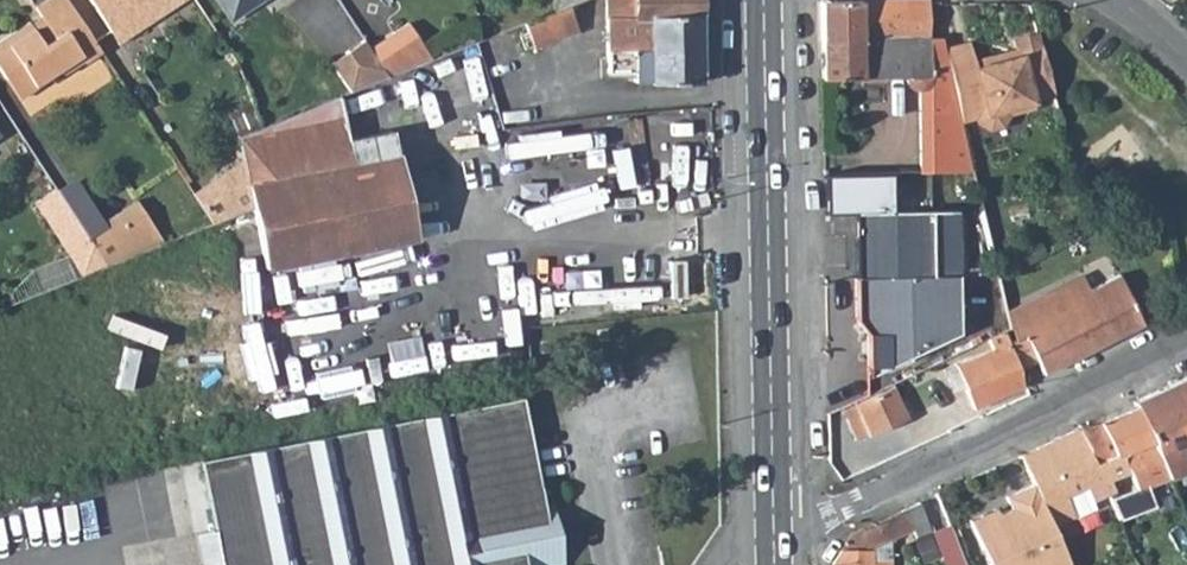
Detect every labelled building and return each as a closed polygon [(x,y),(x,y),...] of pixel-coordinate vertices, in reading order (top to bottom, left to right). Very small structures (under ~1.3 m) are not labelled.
[(33,29),(29,23),(0,42),(0,71),(5,79),(22,67),(36,89),(60,73),(62,76),(84,62),(85,64),(102,53),(67,0),(48,0),(35,8),(44,21),(33,29)] [(153,2),(160,13),(180,0),(85,0),(107,33),(153,2)] [(232,23),(268,0),(217,0),(232,23)] [(555,9),(567,4),(577,0),(554,0),(555,9)] [(701,80),(698,0),(606,0),(608,71),(626,71),(626,78),(635,78),(635,81),(651,81),(651,82),(701,80)] [(884,37),(885,50),(906,50),(906,37),(928,36),(928,0),(904,0),(822,2),(822,38),(884,37)] [(160,13),(153,2),(107,33),(114,44),(160,13)] [(555,9),(548,12),(525,21),(534,47),(577,30),(567,4),(555,9)] [(367,44),(388,76),(432,57),(405,19),(367,44)] [(940,43),(953,98),(969,94),(973,111),(975,119),(986,125),(998,123),(1005,112),(1003,105),(1030,99),(1029,96),(1051,91),(1042,52),(1035,28),(1008,35),(1011,45),(1013,51),(1001,54),(999,48),(968,55),(964,37),(940,43)] [(962,159),(968,157),(957,114),(953,98),(940,43),(937,34),(928,36),(906,37),(906,50),(885,50),(884,37),(822,38),(823,78),(829,78),(885,77),(885,70),(902,70),(903,74),(904,78),(906,81),(909,84),(913,86),(915,87),(919,87),(921,170),(964,166),(962,159)] [(367,44),(366,42),(331,65),(349,91),(388,76),(367,44)] [(999,48),(1001,54),(1013,51),(1011,45),(999,48)] [(5,79),(19,100),(36,89),(22,67),(5,79)] [(953,98),(957,114),(973,111),(969,94),(953,98)] [(244,158),(254,206),(267,267),(414,236),(391,128),(348,136),(340,95),(335,96),(239,135),(244,158)] [(254,206),(244,158),(194,192),(214,222),(254,206)] [(891,172),(824,178),(824,208),(853,208),(853,314),(866,328),(867,372),(957,329),(955,208),(891,207),(891,172)] [(107,216),(78,173),(58,187),(86,230),(107,216)] [(89,235),(58,187),(36,201),(84,273),(108,263),(89,235)] [(86,230),(108,263),(163,241),(134,198),(107,216),(86,230)] [(1089,287),(1083,276),(1008,312),(1016,336),(1013,337),(1018,354),(1032,347),(1037,357),(1045,372),(1145,322),(1119,273),(1089,287)] [(961,383),(971,405),(1025,381),(1023,374),(1021,366),(1021,365),(1018,354),(1013,337),(952,361),(961,383)] [(1021,366),(1037,357),(1032,347),(1018,354),(1021,365),(1021,366)] [(952,361),(941,366),(950,387),(961,383),(952,361)] [(1034,379),(1030,371),(1023,374),(1025,381),(1025,383),(1034,379)] [(1080,427),(1097,463),(1122,453),(1130,471),(1129,471),(1136,488),(1144,485),(1186,468),(1186,376),(1134,401),(1136,406),(1080,427)] [(869,432),(871,438),(909,422),(896,383),(858,399),(861,410),(869,432)] [(563,564),(556,523),(549,523),(524,396),(198,462),(220,564),(558,564),(563,564)] [(869,432),(861,410),(835,420),(843,443),(869,432)] [(1115,487),(1112,478),(1129,471),(1130,471),(1122,453),(1097,463),(1080,427),(1019,453),(1032,482),(1050,524),(1073,514),(1066,498),(1086,490),(1090,498),(1115,487)] [(1032,482),(1004,494),(1009,506),(996,511),(990,514),(984,509),(967,517),(988,564),(1068,564),(1050,524),(1032,482)] [(1144,485),(1136,488),(1111,498),(1118,516),(1151,502),(1144,485)] [(1086,490),(1066,498),(1073,514),(1093,506),(1090,498),(1086,490)] [(912,528),(928,521),(920,500),(903,507),(912,528)] [(993,505),(984,509),(990,514),(996,511),(993,505)] [(903,507),(886,515),(895,535),(912,528),(903,507)] [(886,515),(878,519),(888,539),(895,535),(886,515)] [(842,548),(869,547),(888,539),(878,519),(851,532),(842,548)] [(944,564),(966,564),(950,525),(932,531),(944,564)] [(869,562),(869,547),(842,548),(832,564),(869,564),(869,562)]
